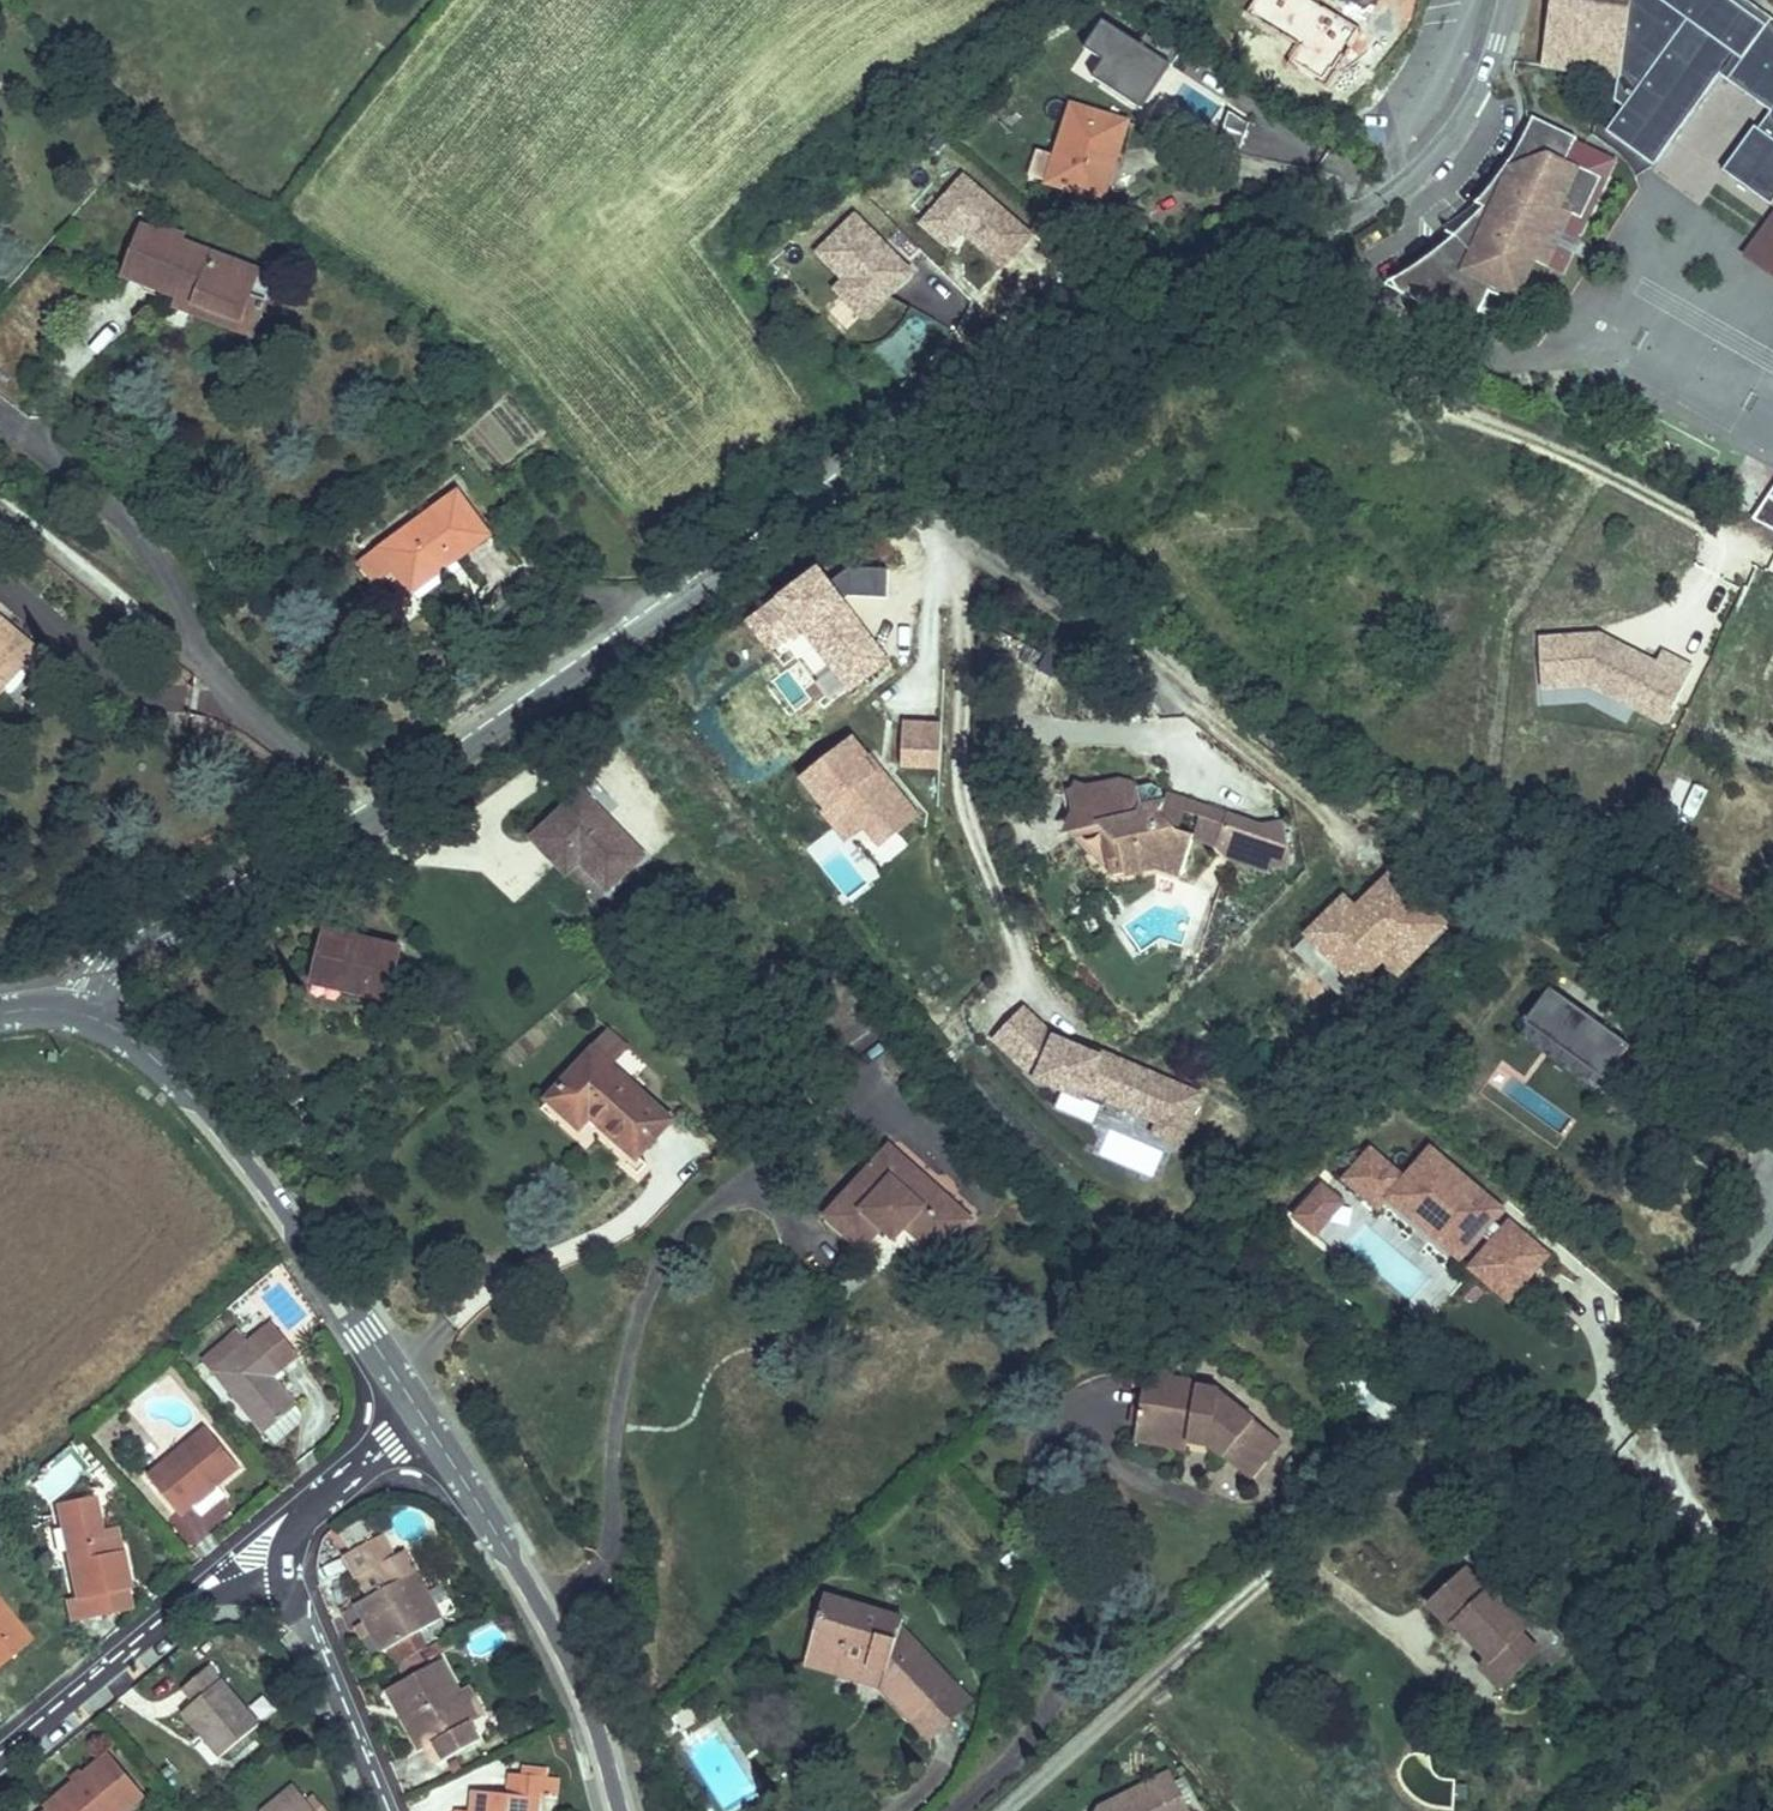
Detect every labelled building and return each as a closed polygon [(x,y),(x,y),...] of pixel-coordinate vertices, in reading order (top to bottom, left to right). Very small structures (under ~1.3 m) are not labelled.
[(1746,0),(1552,0),(1543,69),(1618,79),(1615,102),(1624,108),(1606,133),(1654,167),(1720,75),(1771,112),(1759,129),(1755,127),(1723,171),(1772,207),(1772,205),(1772,20),(1746,0)] [(1133,99),(1080,83),(1073,107),(1126,123),(1133,99)] [(1029,177),(1049,183),(1102,200),(1126,123),(1073,107),(1057,157),(1037,151),(1029,177)] [(1556,245),(1549,242),(1554,231),(1561,235),(1571,215),(1582,220),(1601,178),(1566,162),(1576,140),(1577,138),(1533,118),(1523,140),(1511,161),(1493,185),(1477,205),(1484,209),(1463,230),(1440,249),(1416,267),(1392,282),(1399,293),(1473,328),(1489,293),(1514,304),(1534,262),(1546,267),(1556,245)] [(1618,160),(1576,140),(1566,162),(1601,178),(1582,220),(1571,215),(1561,235),(1554,231),(1549,242),(1556,245),(1546,267),(1564,276),(1575,253),(1577,254),(1582,243),(1580,242),(1618,160)] [(961,236),(1001,272),(1034,236),(963,170),(915,222),(946,251),(961,236)] [(865,324),(915,271),(852,210),(810,253),(837,279),(828,289),(865,324)] [(1742,256),(1772,278),(1772,213),(1742,256)] [(124,277),(179,298),(221,313),(225,301),(245,309),(250,295),(259,271),(181,242),(183,236),(162,228),(160,234),(143,227),(124,277)] [(259,271),(250,295),(267,301),(276,277),(259,271)] [(221,313),(179,298),(175,308),(253,337),(267,301),(250,295),(245,309),(225,301),(221,313)] [(921,311),(876,360),(904,385),(949,337),(921,311)] [(1753,520),(1772,530),(1772,490),(1753,520)] [(457,493),(362,563),(375,581),(394,568),(419,602),(449,579),(443,571),(453,563),(489,536),(457,493)] [(459,572),(453,563),(443,571),(449,579),(459,572)] [(8,669),(16,676),(35,654),(0,625),(0,678),(8,669)] [(1533,633),(1532,703),(1582,704),(1612,715),(1643,716),(1667,725),(1692,663),(1671,655),(1651,655),(1595,633),(1533,633)] [(16,676),(8,669),(0,678),(0,695),(16,676)] [(938,770),(940,721),(900,720),(898,769),(938,770)] [(852,734),(794,780),(832,828),(806,848),(847,900),(881,874),(868,857),(918,817),(852,734)] [(1663,772),(1646,810),(1676,823),(1693,786),(1663,772)] [(1120,782),(1069,793),(1078,832),(1100,827),(1092,856),(1110,852),(1112,862),(1122,860),(1125,875),(1157,868),(1181,876),(1194,837),(1177,831),(1161,813),(1166,798),(1160,791),(1151,785),(1138,789),(1138,787),(1120,782)] [(533,839),(558,865),(571,852),(608,890),(643,857),(582,793),(533,839)] [(1072,835),(1092,856),(1100,827),(1078,832),(1069,793),(1063,795),(1072,835)] [(1229,817),(1167,795),(1161,813),(1177,831),(1194,837),(1219,846),(1229,817)] [(1268,867),(1289,863),(1281,824),(1261,828),(1229,817),(1219,846),(1230,857),(1267,871),(1268,867)] [(571,852),(558,865),(567,874),(580,862),(571,852)] [(1113,878),(1125,875),(1122,860),(1112,862),(1110,852),(1092,856),(1113,878)] [(1288,949),(1344,1002),(1380,964),(1397,981),(1453,923),(1392,865),(1355,904),(1342,893),(1288,949)] [(312,990),(347,998),(349,991),(386,1000),(399,950),(326,932),(312,990)] [(791,976),(841,1047),(873,1025),(822,953),(791,976)] [(1631,1046),(1551,988),(1525,1024),(1604,1082),(1631,1046)] [(1178,1144),(1199,1095),(1088,1049),(1086,1053),(1055,1040),(1024,1011),(996,1040),(1038,1079),(1104,1107),(1107,1100),(1160,1122),(1155,1134),(1178,1144)] [(609,1032),(592,1051),(609,1066),(626,1046),(609,1032)] [(1057,1036),(1055,1040),(1086,1053),(1088,1049),(1057,1036)] [(550,1100),(581,1128),(592,1116),(639,1157),(671,1120),(609,1066),(592,1051),(550,1100)] [(1058,1096),(1054,1114),(1096,1123),(1100,1106),(1058,1096)] [(541,1110),(587,1149),(596,1138),(638,1175),(647,1164),(639,1157),(592,1116),(581,1128),(550,1100),(541,1110)] [(970,1220),(889,1148),(827,1218),(862,1249),(882,1227),(893,1215),(906,1227),(938,1255),(970,1220)] [(1509,1298),(1545,1256),(1510,1226),(1506,1231),(1492,1219),(1499,1211),(1431,1152),(1405,1182),(1371,1153),(1348,1180),(1378,1206),(1386,1197),(1395,1186),(1466,1247),(1478,1233),(1492,1245),(1473,1267),(1509,1298)] [(1343,1203),(1322,1185),(1295,1218),(1316,1236),(1343,1203)] [(1395,1186),(1386,1197),(1457,1258),(1466,1247),(1395,1186)] [(906,1227),(893,1215),(882,1227),(895,1239),(906,1227)] [(254,1339),(281,1371),(298,1357),(271,1325),(254,1339)] [(237,1333),(204,1361),(265,1433),(266,1433),(297,1406),(277,1383),(273,1378),(281,1371),(254,1339),(247,1345),(237,1333)] [(273,1378),(277,1383),(285,1376),(281,1371),(273,1378)] [(1146,1374),(1145,1382),(1172,1386),(1173,1378),(1146,1374)] [(1145,1382),(1136,1436),(1167,1441),(1166,1447),(1187,1450),(1189,1437),(1211,1441),(1210,1448),(1244,1475),(1258,1458),(1264,1464),(1281,1443),(1219,1392),(1219,1390),(1199,1387),(1200,1382),(1173,1378),(1172,1386),(1145,1382)] [(1386,1429),(1397,1406),(1379,1398),(1368,1420),(1386,1429)] [(266,1433),(276,1445),(302,1423),(304,1415),(297,1406),(266,1433)] [(148,1477),(181,1516),(194,1504),(196,1503),(192,1499),(211,1483),(215,1487),(216,1486),(239,1467),(206,1428),(148,1477)] [(1136,1436),(1135,1442),(1166,1447),(1167,1441),(1136,1436)] [(1188,1444),(1206,1447),(1210,1448),(1211,1441),(1189,1437),(1188,1444)] [(1258,1458),(1244,1475),(1250,1480),(1264,1464),(1258,1458)] [(194,1504),(202,1513),(224,1495),(216,1486),(215,1487),(211,1483),(192,1499),(196,1503),(194,1504)] [(57,1504),(76,1600),(66,1602),(70,1619),(107,1611),(104,1594),(126,1589),(130,1588),(123,1549),(107,1553),(102,1533),(95,1496),(57,1504)] [(349,1544),(353,1552),(372,1541),(361,1522),(343,1533),(349,1544)] [(341,1549),(349,1544),(343,1533),(339,1524),(327,1534),(337,1543),(341,1549)] [(102,1533),(107,1553),(123,1549),(118,1530),(102,1533)] [(372,1634),(382,1652),(417,1633),(420,1640),(426,1636),(422,1630),(442,1619),(404,1551),(392,1558),(387,1561),(383,1554),(375,1539),(372,1541),(353,1552),(345,1556),(358,1579),(359,1578),(370,1597),(356,1605),(366,1622),(372,1634)] [(1501,1688),(1538,1653),(1552,1667),(1570,1650),(1472,1546),(1457,1560),(1468,1571),(1430,1606),(1453,1630),(1457,1626),(1490,1661),(1482,1668),(1501,1688)] [(383,1554),(387,1561),(392,1558),(388,1551),(383,1554)] [(104,1594),(107,1611),(130,1607),(126,1589),(104,1594)] [(825,1597),(808,1654),(868,1672),(869,1666),(887,1671),(882,1688),(913,1721),(952,1684),(900,1629),(899,1633),(881,1627),(885,1614),(825,1597)] [(31,1639),(0,1602),(0,1665),(31,1639)] [(903,1620),(885,1614),(881,1627),(899,1633),(900,1629),(903,1620)] [(358,1626),(365,1638),(372,1634),(366,1622),(358,1626)] [(434,1644),(450,1635),(444,1624),(428,1634),(434,1644)] [(443,1640),(449,1650),(458,1645),(452,1635),(443,1640)] [(425,1650),(431,1660),(449,1650),(443,1640),(425,1650)] [(420,1653),(426,1663),(431,1660),(425,1650),(420,1653)] [(882,1688),(887,1671),(869,1666),(868,1672),(808,1654),(804,1666),(882,1688)] [(427,1748),(437,1765),(480,1741),(470,1724),(474,1721),(460,1695),(441,1661),(394,1687),(409,1714),(403,1717),(422,1750),(427,1748)] [(182,1713),(220,1758),(259,1724),(210,1666),(182,1689),(194,1703),(182,1713)] [(969,1701),(952,1684),(913,1721),(930,1739),(969,1701)] [(388,1690),(403,1717),(409,1714),(394,1687),(388,1690)] [(460,1695),(474,1721),(482,1716),(468,1690),(460,1695)] [(144,1795),(109,1754),(45,1808),(48,1810),(125,1810),(144,1795)] [(524,1775),(545,1777),(546,1769),(525,1767),(524,1775)] [(541,1793),(557,1795),(559,1778),(545,1777),(524,1775),(517,1774),(515,1795),(474,1791),(472,1810),(539,1810),(541,1793)] [(1101,1808),(1099,1810),(1186,1810),(1182,1804),(1190,1800),(1182,1784),(1174,1788),(1167,1774),(1101,1808)] [(300,1793),(294,1785),(264,1810),(278,1810),(300,1793)] [(308,1802),(300,1793),(278,1810),(316,1810),(308,1802)] [(316,1810),(326,1810),(314,1797),(308,1802),(316,1810)]
